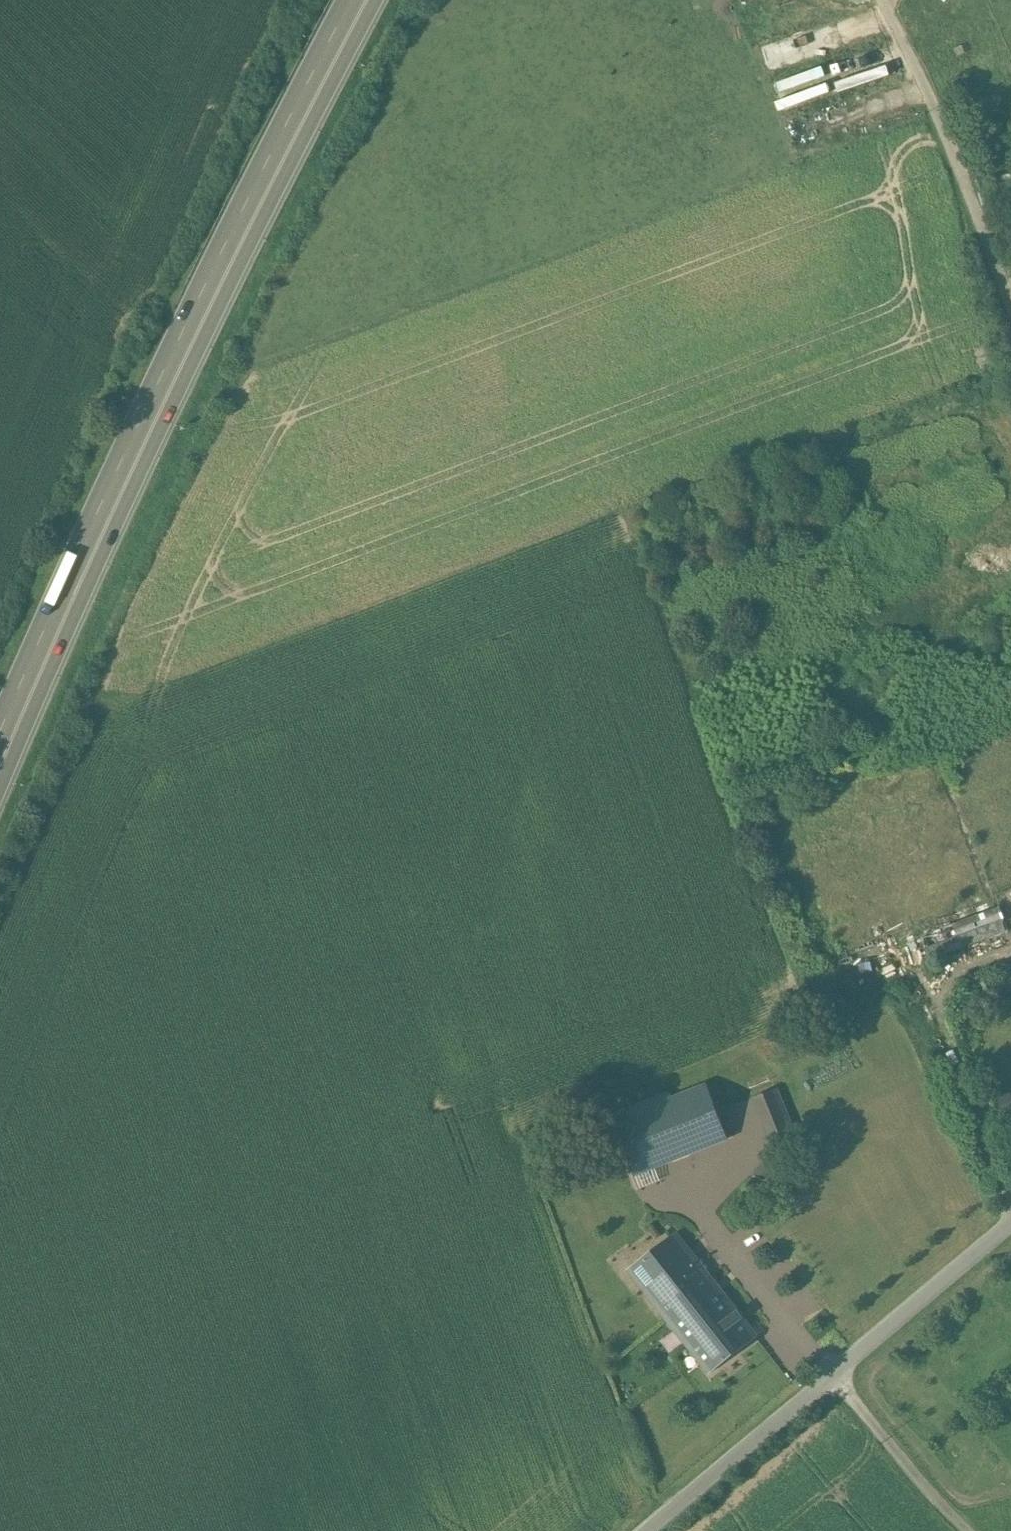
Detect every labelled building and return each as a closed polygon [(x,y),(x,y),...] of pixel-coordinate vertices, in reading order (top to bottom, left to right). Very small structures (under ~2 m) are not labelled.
[(998,907),(923,934),(931,961),(1009,931),(998,907)] [(708,1085),(613,1122),(627,1159),(633,1175),(728,1138),(708,1085)] [(773,1092),(755,1099),(775,1147),(793,1140),(773,1092)] [(627,1159),(613,1122),(599,1128),(613,1165),(627,1159)] [(675,1235),(696,1262),(709,1252),(687,1226),(675,1235)] [(710,1372),(756,1338),(696,1262),(675,1235),(631,1270),(710,1372)]
